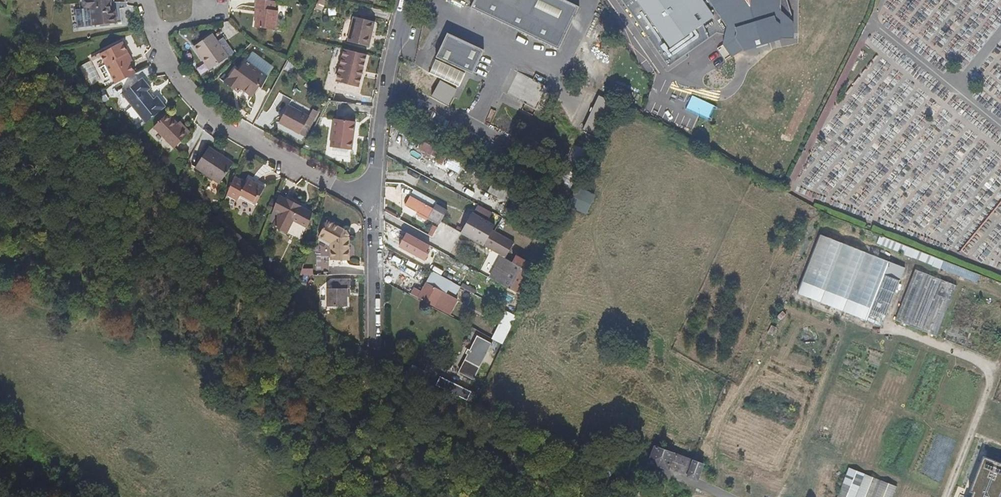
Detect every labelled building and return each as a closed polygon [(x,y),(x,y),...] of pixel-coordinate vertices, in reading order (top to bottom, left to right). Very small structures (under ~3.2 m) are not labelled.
[(116,11),(114,11),(109,12),(108,8),(113,7),(113,5),(112,0),(84,0),(82,0),(83,11),(91,9),(94,28),(104,27),(118,24),(116,11)] [(550,45),(558,49),(578,5),(572,2),(567,0),(451,0),(468,8),(469,8),(550,45)] [(726,35),(725,41),(734,54),(740,51),(746,48),(748,49),(748,50),(760,49),(761,50),(771,48),(772,47),(772,45),(782,39),(782,37),(795,36),(794,19),(781,7),(778,0),(621,0),(667,67),(720,34),(726,35)] [(275,32),(278,13),(274,12),(276,4),(256,1),(255,10),(257,11),(255,29),(275,32)] [(366,47),(372,23),(351,18),(345,42),(366,47)] [(479,55),(482,49),(445,33),(434,57),(465,72),(476,53),(479,55)] [(210,70),(228,56),(211,36),(193,48),(210,70)] [(135,75),(129,63),(125,56),(128,53),(123,43),(101,56),(116,84),(135,75)] [(357,89),(365,55),(343,50),(335,83),(357,89)] [(470,74),(479,55),(476,53),(465,72),(467,72),(470,74)] [(463,73),(433,60),(428,72),(443,80),(448,82),(456,87),(463,73)] [(262,90),(269,78),(246,62),(239,71),(236,69),(225,84),(235,91),(238,86),(242,90),(253,97),(260,88),(262,90)] [(436,88),(440,81),(432,76),(428,74),(427,73),(417,68),(413,74),(415,76),(418,78),(416,81),(426,86),(428,83),(436,88)] [(443,80),(428,72),(427,73),(428,74),(432,76),(443,80)] [(517,72),(506,95),(535,108),(546,86),(517,72)] [(168,106),(160,94),(157,97),(151,88),(153,86),(146,76),(124,92),(147,122),(168,106)] [(444,103),(452,87),(440,81),(436,88),(431,96),(444,103)] [(583,126),(595,132),(612,100),(599,94),(583,126)] [(311,114),(291,103),(288,108),(308,119),(311,114)] [(300,135),(308,119),(288,108),(280,124),(300,135)] [(192,132),(186,127),(184,129),(178,124),(168,114),(155,127),(176,148),(192,132)] [(351,153),(355,123),(334,120),(330,149),(351,153)] [(417,147),(443,160),(448,151),(422,138),(417,147)] [(571,188),(586,149),(574,145),(559,184),(571,188)] [(220,185),(233,164),(224,157),(222,158),(217,154),(217,152),(209,147),(196,167),(220,185)] [(256,207),(265,189),(257,184),(249,180),(247,184),(235,177),(227,195),(237,202),(239,198),(256,207)] [(267,186),(258,181),(257,184),(265,189),(267,186)] [(502,199),(508,190),(493,181),(487,190),(502,199)] [(577,186),(569,206),(587,213),(594,193),(577,186)] [(430,207),(400,190),(395,198),(426,215),(430,207)] [(309,229),(312,215),(301,209),(301,207),(288,200),(287,201),(279,197),(274,211),(280,215),(274,227),(287,234),(294,221),(309,229)] [(490,230),(492,225),(471,213),(464,225),(486,237),(490,230)] [(348,262),(348,241),(347,239),(345,233),(345,232),(328,221),(318,237),(330,245),(330,262),(348,262)] [(486,237),(464,225),(460,232),(460,233),(467,237),(475,241),(482,245),(486,237)] [(511,242),(493,232),(492,230),(487,238),(507,250),(511,242)] [(820,300),(843,243),(821,233),(798,292),(820,300)] [(540,248),(543,242),(532,236),(529,242),(540,248)] [(523,268),(527,261),(515,255),(511,262),(503,258),(507,250),(487,238),(482,245),(500,255),(495,265),(523,280),(528,271),(523,268)] [(843,310),(865,251),(843,243),(820,300),(843,310)] [(869,307),(888,260),(865,251),(843,310),(865,319),(869,307)] [(327,266),(326,259),(315,260),(316,268),(327,266)] [(886,314),(905,266),(888,260),(869,307),(886,314)] [(523,280),(495,265),(488,277),(506,287),(516,292),(523,280)] [(908,324),(928,273),(915,268),(894,319),(908,324)] [(436,306),(444,292),(447,286),(448,287),(448,289),(453,292),(457,284),(446,278),(432,271),(432,273),(426,285),(421,292),(419,297),(428,302),(436,306)] [(922,329),(942,279),(928,273),(908,324),(922,329)] [(936,335),(956,284),(942,279),(922,329),(936,335)] [(346,308),(347,296),(346,290),(350,290),(350,283),(332,283),(332,289),(327,290),(327,308),(346,308)] [(419,297),(421,292),(417,290),(413,296),(418,299),(419,297)] [(443,310),(451,295),(444,292),(436,306),(443,310)] [(502,344),(515,315),(505,310),(492,338),(502,344)] [(467,389),(492,343),(479,335),(458,371),(447,365),(446,366),(436,384),(468,400),(472,392),(470,391),(467,389)] [(436,384),(446,366),(417,352),(408,370),(436,384)] [(474,404),(478,395),(476,393),(472,391),(472,392),(468,400),(473,403),(474,404)] [(708,465),(684,455),(684,454),(686,448),(661,438),(658,444),(657,444),(651,460),(700,481),(702,476),(703,476),(704,475),(708,465)] [(1000,496),(1000,467),(985,461),(972,494),(976,495),(975,496),(1000,496)] [(864,473),(848,467),(836,496),(854,496),(864,473)] [(880,479),(864,473),(854,496),(873,496),(880,479)] [(896,486),(880,479),(873,496),(892,496),(896,486)]
